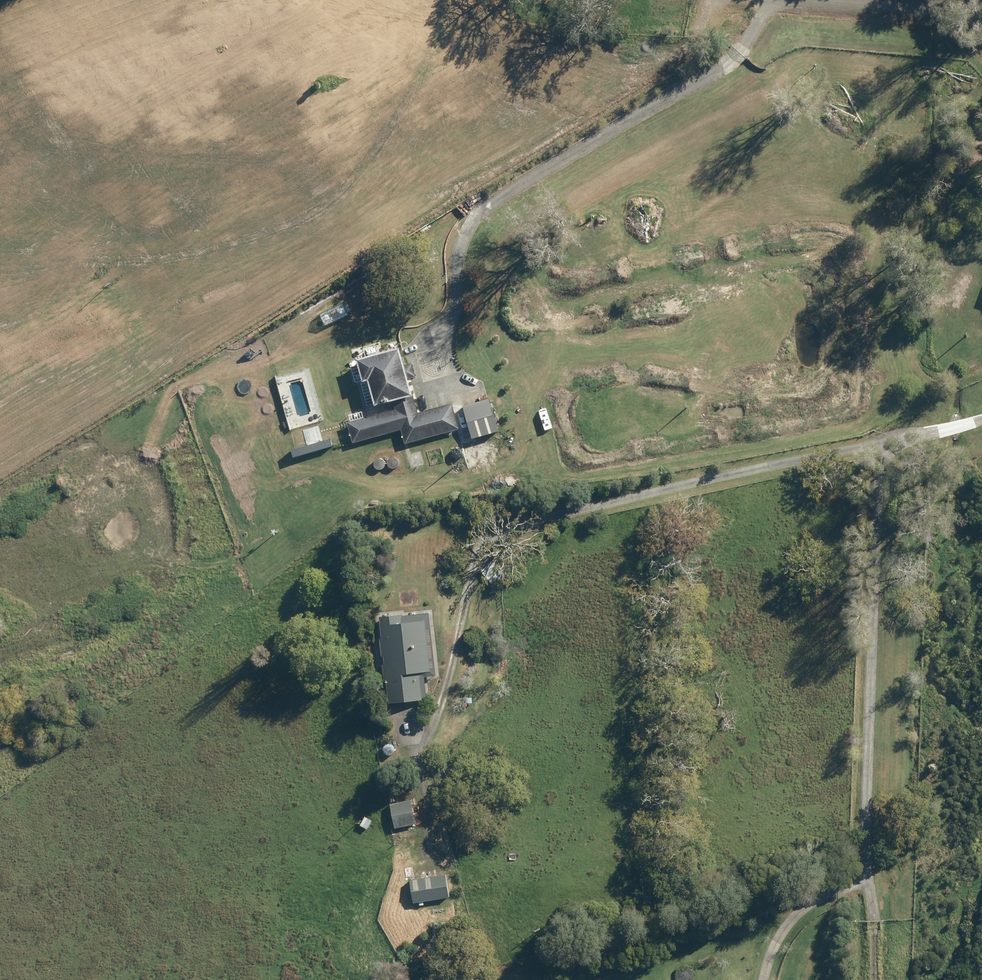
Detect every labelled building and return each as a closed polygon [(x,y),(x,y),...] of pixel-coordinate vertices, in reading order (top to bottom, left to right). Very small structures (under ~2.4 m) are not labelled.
[(342,302),(319,314),(324,325),(347,314),(342,302)] [(353,442),(401,429),(404,442),(457,428),(451,405),(416,414),(407,382),(416,380),(414,371),(412,363),(402,366),(398,349),(356,361),(362,382),(366,381),(373,408),(392,403),(394,409),(347,422),(353,442)] [(490,400),(463,407),(471,440),(499,433),(490,400)] [(330,438),(289,450),(292,459),(332,446),(330,438)] [(451,457),(452,458),(454,459),(456,459),(458,459),(460,458),(462,457),(462,455),(463,453),(462,451),(461,449),(459,448),(457,447),(455,447),(453,448),(452,449),(451,451),(450,453),(450,455),(451,457)] [(388,466),(389,468),(391,469),(393,469),(395,469),(397,468),(398,467),(399,465),(399,463),(399,461),(398,459),(396,458),(394,457),(392,457),(390,457),(388,459),(387,460),(387,462),(387,465),(388,466)] [(374,468),(375,469),(377,470),(379,470),(381,470),(383,469),(384,468),(385,466),(385,464),(385,462),(384,460),(382,459),(380,458),(378,458),(376,459),(374,460),(373,462),(373,464),(373,466),(374,468)] [(428,611),(378,617),(388,703),(427,698),(424,677),(436,676),(428,611)] [(383,752),(384,753),(385,755),(387,756),(389,756),(391,755),(393,754),(394,753),(395,751),(394,749),(394,747),(392,745),(390,744),(389,744),(387,744),(385,745),(384,746),(383,748),(383,750),(383,752)] [(412,798),(388,803),(394,830),(417,825),(412,798)] [(372,821),(364,817),(360,826),(367,830),(372,821)] [(444,873),(408,879),(412,904),(447,898),(444,873)] [(695,979),(695,976),(695,972),(693,969),(691,967),(687,966),(684,965),(680,966),(677,968),(675,971),(674,974),(674,977),(675,979),(694,979),(695,979)]
